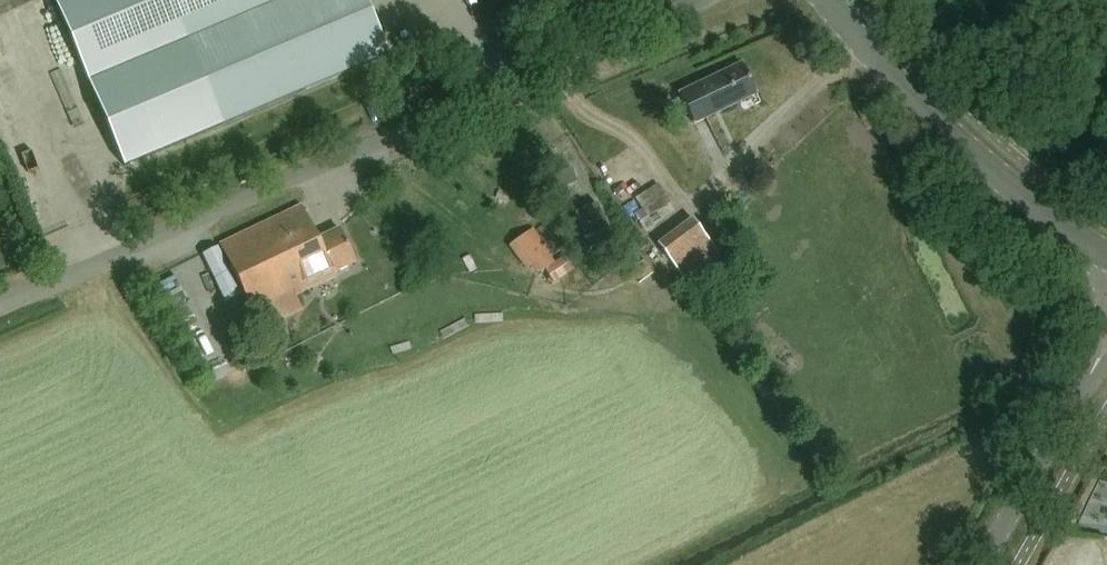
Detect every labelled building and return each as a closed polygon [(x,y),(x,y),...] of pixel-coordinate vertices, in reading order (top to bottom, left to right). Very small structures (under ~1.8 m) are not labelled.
[(87,81),(274,0),(53,0),(87,81)] [(124,169),(386,55),(362,0),(274,0),(87,81),(124,169)] [(695,125),(756,94),(741,65),(680,96),(695,125)] [(557,193),(579,184),(573,170),(551,180),(557,193)] [(590,252),(614,242),(598,206),(575,216),(590,252)] [(334,276),(354,266),(338,233),(315,244),(298,209),(218,247),(257,327),(269,321),(265,313),(336,278),(334,276)] [(704,295),(730,276),(691,221),(655,247),(685,288),(694,281),(704,295)] [(525,268),(543,254),(525,231),(507,245),(525,268)]
